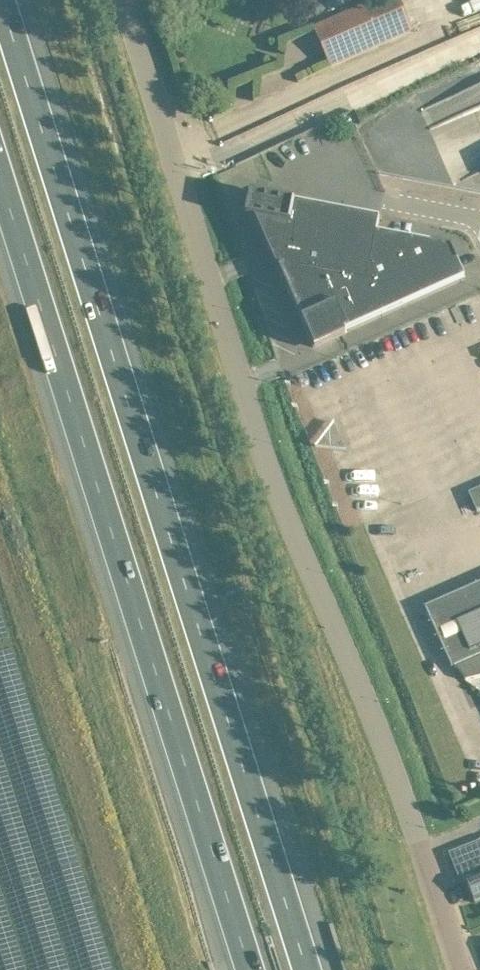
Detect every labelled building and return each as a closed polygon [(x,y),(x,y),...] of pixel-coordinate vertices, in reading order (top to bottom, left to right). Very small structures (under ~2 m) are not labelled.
[(313,28),(330,67),(414,32),(400,0),(377,0),(313,28)] [(342,212),(265,197),(250,194),(246,218),(255,219),(276,267),(281,268),(279,269),(313,347),(315,350),(345,336),(343,334),(465,279),(452,250),(452,249),(451,249),(450,248),(449,247),(377,233),(380,219),(342,212)] [(469,493),(478,511),(479,510),(479,488),(469,493)] [(426,608),(452,667),(455,666),(479,655),(479,584),(426,608)] [(455,666),(466,680),(479,677),(479,655),(455,666)] [(458,851),(470,879),(466,880),(475,902),(479,900),(479,842),(458,851)]
